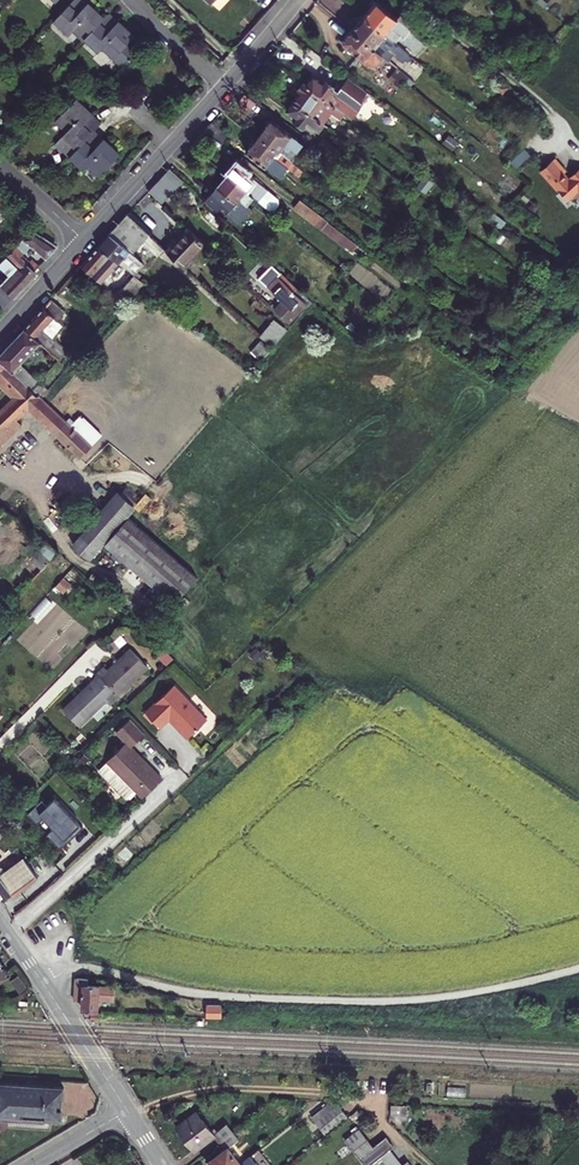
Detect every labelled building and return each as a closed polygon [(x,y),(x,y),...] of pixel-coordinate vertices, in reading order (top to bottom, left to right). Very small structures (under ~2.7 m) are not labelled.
[(69,3),(78,12),(87,2),(85,0),(72,0),(69,3)] [(361,16),(393,42),(399,34),(413,46),(415,43),(417,46),(422,40),(424,42),(430,35),(418,25),(416,27),(407,20),(407,17),(404,15),(402,15),(400,14),(396,19),(373,1),(361,16)] [(69,3),(53,20),(68,34),(73,29),(83,39),(100,22),(103,18),(87,2),(78,12),(69,3)] [(103,18),(100,22),(108,30),(118,21),(109,13),(103,18)] [(361,16),(349,30),(380,55),(385,49),(400,61),(402,59),(406,61),(410,56),(393,42),(361,16)] [(100,22),(83,39),(97,52),(103,47),(114,57),(134,36),(118,21),(108,30),(100,22)] [(380,55),(349,30),(338,43),(367,66),(369,64),(371,66),(380,55)] [(309,49),(304,55),(314,62),(318,56),(309,49)] [(388,79),(398,88),(407,77),(396,69),(388,79)] [(311,76),(304,84),(342,112),(350,118),(368,94),(345,77),(340,84),(336,81),(332,85),(324,79),(320,83),(311,76)] [(500,92),(506,86),(499,80),(494,86),(500,92)] [(291,100),(323,124),(327,127),(330,123),(326,121),(330,114),(334,117),(337,119),(342,112),(304,84),(301,81),(296,89),(293,87),(290,91),(295,96),(291,100)] [(507,85),(506,86),(500,92),(499,94),(511,103),(518,95),(507,85)] [(255,101),(242,91),(235,99),(249,110),(255,101)] [(83,123),(92,113),(75,97),(56,118),(67,129),(55,143),(69,156),(85,139),(92,131),(83,123)] [(319,130),(323,124),(291,100),(284,110),(294,117),(292,121),(301,128),(304,124),(313,131),(316,128),(319,130)] [(92,131),(94,129),(101,122),(92,113),(83,123),(92,131)] [(330,123),(334,117),(330,114),(326,121),(330,123)] [(284,142),(295,150),(301,142),(269,117),(256,134),(278,150),(284,142)] [(210,119),(204,128),(220,140),(226,132),(210,119)] [(94,147),(102,137),(94,129),(92,131),(85,139),(94,147)] [(285,167),(297,176),(302,169),(288,159),(278,150),(256,134),(244,151),(278,177),(285,167)] [(85,139),(69,156),(83,169),(89,163),(100,174),(119,153),(102,137),(94,147),(85,139)] [(336,149),(322,138),(316,146),(330,157),(336,149)] [(278,150),(288,159),(295,150),(284,142),(278,150)] [(330,157),(316,146),(308,156),(323,167),(330,157)] [(523,152),(514,160),(520,166),(528,158),(523,152)] [(540,174),(568,202),(572,197),(573,198),(578,198),(578,175),(577,176),(573,176),(570,180),(565,174),(566,173),(554,161),(540,174)] [(235,162),(225,174),(252,196),(254,198),(264,186),(235,162)] [(380,169),(375,165),(365,178),(371,182),(380,169)] [(172,187),(181,179),(168,166),(159,176),(172,187)] [(259,249),(263,245),(218,203),(221,199),(229,206),(231,204),(239,211),(252,196),(225,174),(205,198),(259,249)] [(159,176),(147,189),(159,201),(172,187),(159,176)] [(430,181),(423,176),(413,189),(420,194),(430,181)] [(264,186),(254,198),(266,207),(270,207),(276,200),(276,196),(264,186)] [(192,207),(181,196),(176,202),(187,212),(192,207)] [(354,241),(299,200),(293,208),(348,250),(354,241)] [(126,213),(108,233),(130,252),(141,241),(151,249),(157,243),(126,213)] [(203,242),(186,226),(164,249),(181,265),(203,242)] [(46,258),(57,245),(32,228),(7,256),(24,273),(31,265),(33,263),(23,254),(31,246),(46,258)] [(97,245),(118,262),(131,273),(135,276),(139,272),(135,269),(131,266),(133,263),(127,259),(132,253),(130,252),(108,233),(97,245)] [(99,282),(118,262),(97,245),(79,265),(99,282)] [(141,262),(132,253),(127,259),(133,263),(131,266),(135,269),(141,262)] [(15,296),(37,272),(31,265),(24,273),(7,256),(0,263),(0,264),(10,273),(1,283),(15,296)] [(311,301),(264,256),(250,271),(281,300),(273,308),(290,324),(311,301)] [(121,304),(142,281),(139,279),(135,276),(131,273),(111,296),(121,304)] [(48,350),(55,342),(47,334),(57,321),(54,319),(63,310),(49,298),(23,327),(38,340),(48,350)] [(280,333),(269,322),(258,335),(269,345),(280,333)] [(0,353),(0,361),(30,389),(37,381),(18,363),(38,340),(23,327),(0,353)] [(265,347),(247,333),(238,345),(256,359),(265,347)] [(20,424),(14,418),(26,406),(51,431),(63,418),(40,396),(37,393),(35,394),(30,389),(0,361),(0,381),(14,395),(0,409),(0,444),(20,424)] [(37,381),(30,389),(35,394),(37,393),(40,396),(47,389),(38,380),(37,381)] [(86,557),(131,506),(130,504),(116,491),(70,543),(86,557)] [(10,514),(0,506),(0,516),(4,520),(10,514)] [(120,560),(145,533),(126,517),(102,544),(120,560)] [(120,560),(147,583),(172,556),(145,533),(120,560)] [(57,551),(44,540),(28,557),(41,569),(57,551)] [(195,576),(172,556),(147,583),(171,604),(195,576)] [(13,598),(18,594),(11,588),(7,593),(13,598)] [(95,672),(98,676),(117,696),(147,667),(128,647),(105,670),(102,666),(95,672)] [(110,705),(119,697),(117,696),(98,676),(78,694),(77,693),(61,708),(79,727),(105,700),(110,705)] [(171,683),(143,710),(158,725),(167,716),(186,735),(204,717),(171,683)] [(121,736),(126,741),(106,760),(107,761),(99,770),(125,797),(129,797),(136,790),(142,796),(161,777),(130,745),(143,731),(128,716),(115,730),(121,736)] [(115,730),(112,732),(119,739),(121,736),(115,730)] [(79,824),(55,798),(48,805),(43,800),(29,813),(38,822),(44,817),(63,838),(79,824)] [(0,822),(0,832),(11,822),(6,817),(0,822)] [(34,875),(21,856),(0,873),(0,899),(34,875)] [(9,975),(0,964),(0,982),(9,975)] [(86,985),(86,979),(74,978),(73,1000),(81,1001),(81,1009),(97,1010),(97,999),(112,999),(112,986),(86,985)] [(205,1003),(205,1015),(220,1015),(221,1003),(205,1003)] [(8,1108),(8,1116),(61,1119),(62,1088),(0,1083),(0,1108),(8,1108)] [(347,1113),(334,1097),(311,1115),(324,1131),(347,1113)] [(406,1105),(389,1104),(388,1114),(405,1115),(406,1105)] [(8,1116),(8,1108),(0,1108),(0,1115),(8,1116)] [(210,1131),(195,1113),(177,1127),(193,1148),(211,1134),(217,1142),(231,1131),(225,1123),(215,1131),(213,1128),(210,1131)] [(343,1139),(351,1150),(365,1138),(357,1128),(343,1139)] [(207,1164),(236,1164),(239,1163),(227,1147),(237,1138),(231,1131),(217,1142),(223,1149),(205,1163),(207,1164)] [(371,1162),(387,1148),(391,1145),(384,1136),(371,1146),(365,1138),(351,1150),(362,1164),(366,1164),(371,1162)] [(373,1164),(400,1164),(387,1148),(371,1162),(373,1164)] [(236,1164),(258,1164),(250,1154),(239,1163),(236,1164)]
